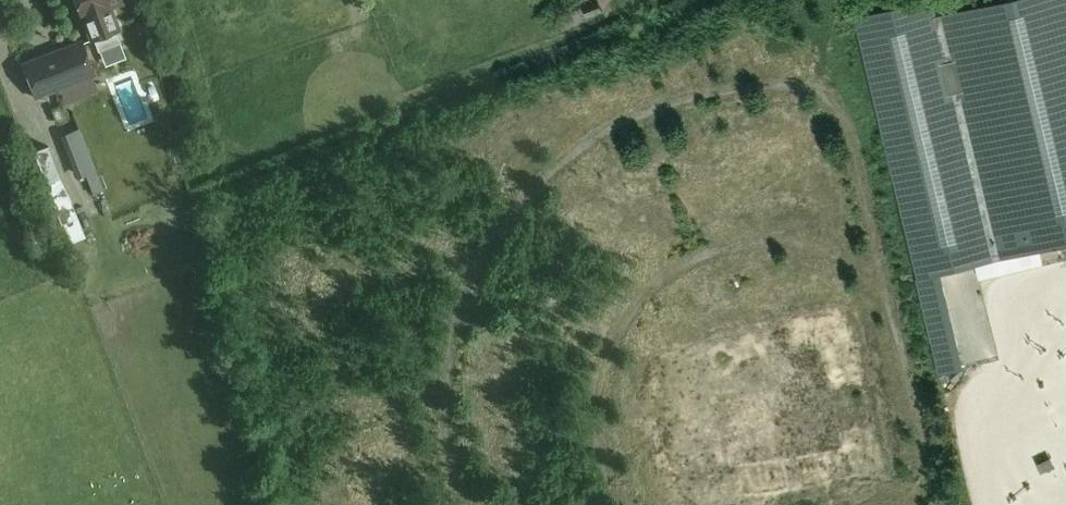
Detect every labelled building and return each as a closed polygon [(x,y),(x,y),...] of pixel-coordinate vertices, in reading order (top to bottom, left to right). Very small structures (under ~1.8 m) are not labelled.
[(118,26),(111,7),(122,3),(121,0),(75,0),(82,18),(83,18),(90,37),(104,32),(107,42),(122,37),(118,26)] [(854,16),(912,256),(909,256),(918,291),(938,374),(963,368),(941,273),(1065,243),(1065,0),(998,0),(936,15),(933,0),(922,0),(854,16)] [(597,1),(582,7),(586,17),(601,12),(597,1)] [(22,63),(35,98),(95,76),(82,41),(22,63)] [(460,120),(483,112),(479,102),(456,110),(460,120)] [(57,122),(69,117),(64,103),(52,108),(57,122)] [(96,170),(80,128),(61,135),(77,177),(86,174),(96,170)] [(33,150),(61,223),(77,217),(69,197),(58,174),(47,145),(33,150)] [(86,174),(93,193),(103,190),(96,170),(86,174)] [(692,200),(699,222),(709,219),(702,196),(692,200)] [(429,275),(407,279),(409,290),(430,286),(429,275)]
